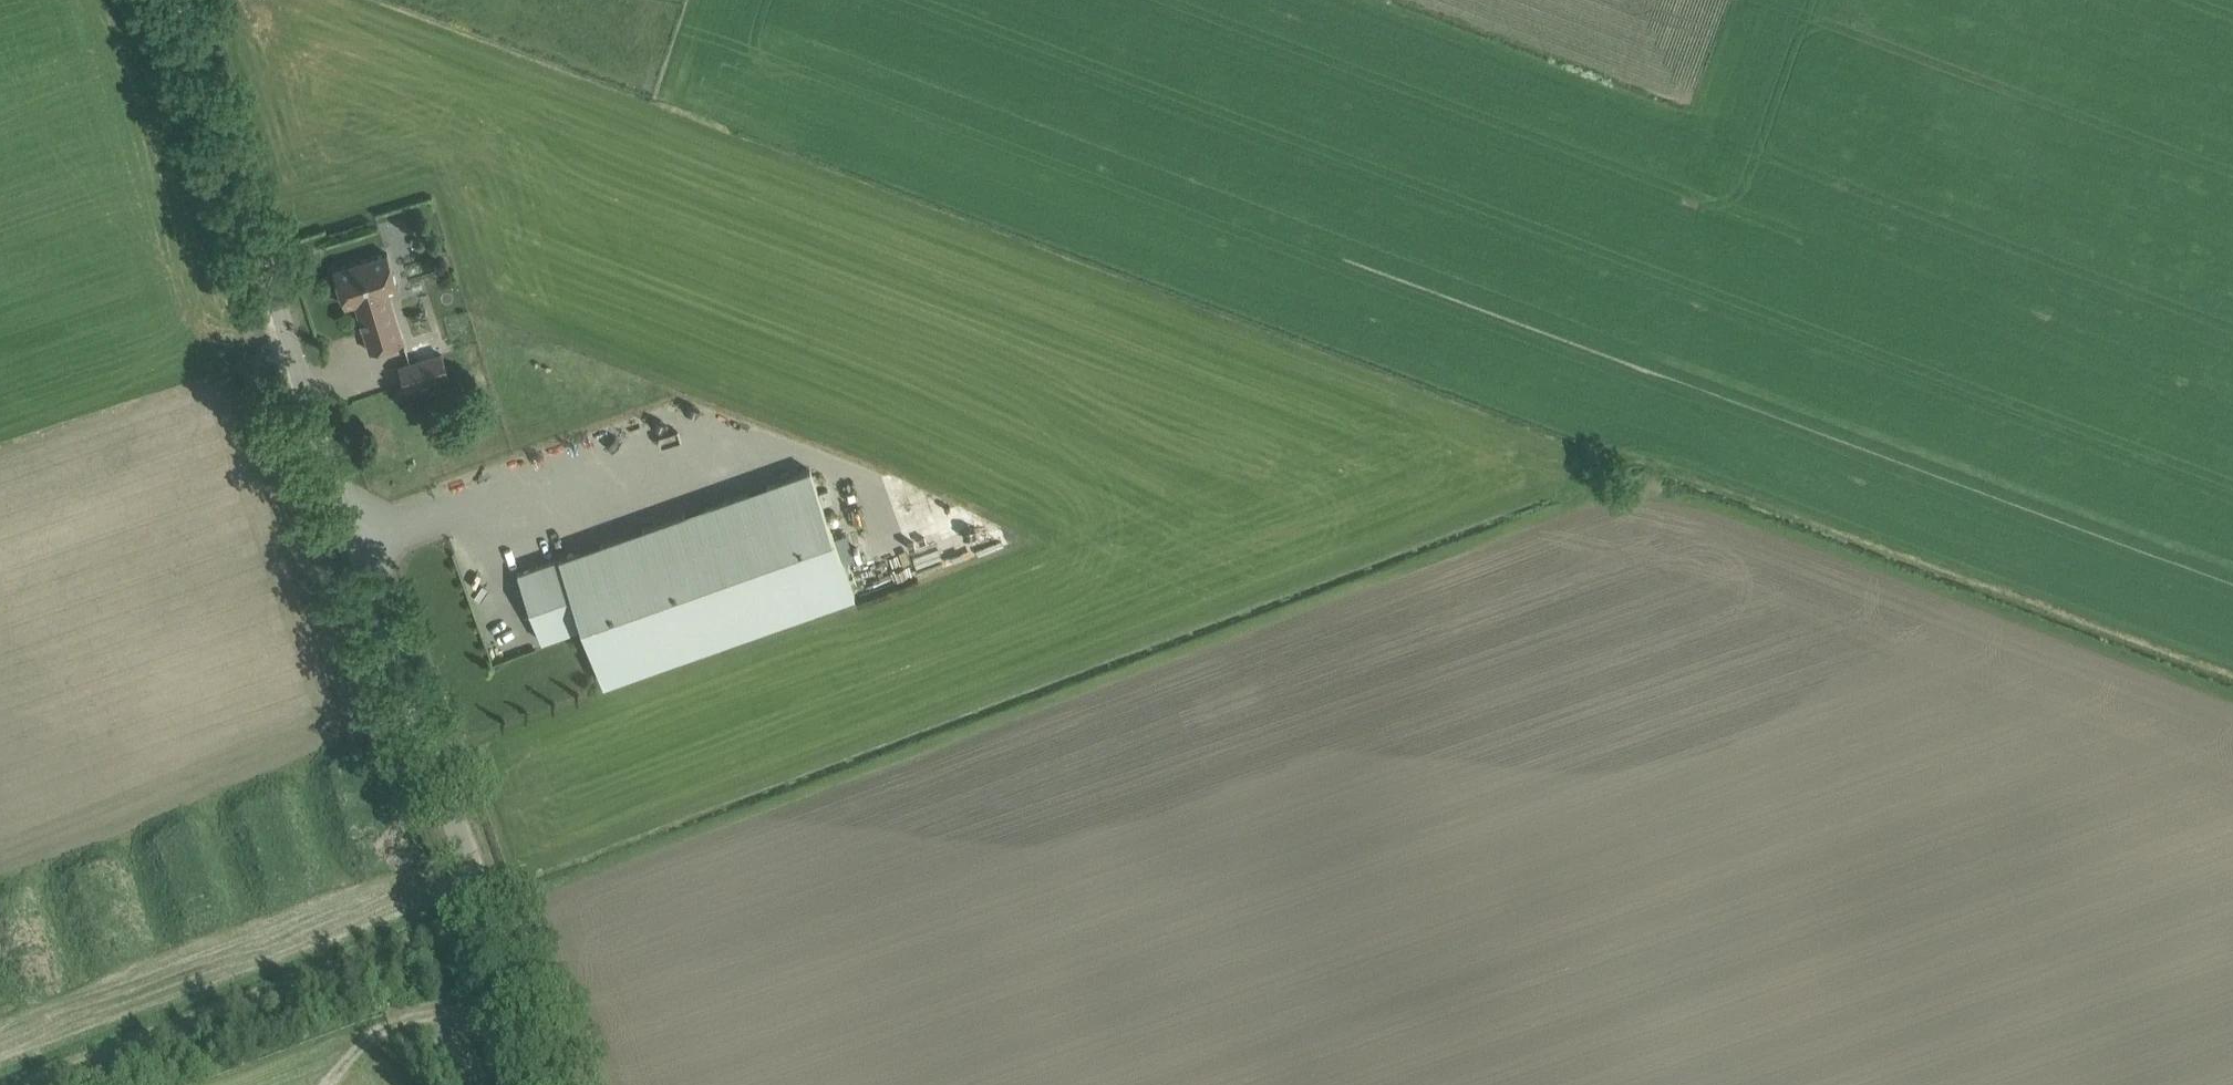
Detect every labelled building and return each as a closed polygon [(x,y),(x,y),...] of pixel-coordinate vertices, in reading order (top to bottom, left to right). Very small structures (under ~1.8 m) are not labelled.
[(389,292),(399,289),(388,252),(335,269),(346,305),(356,302),(371,351),(404,340),(389,292)] [(407,387),(449,374),(442,353),(400,366),(407,387)] [(518,571),(543,640),(585,625),(605,683),(855,594),(811,468),(518,571)]
